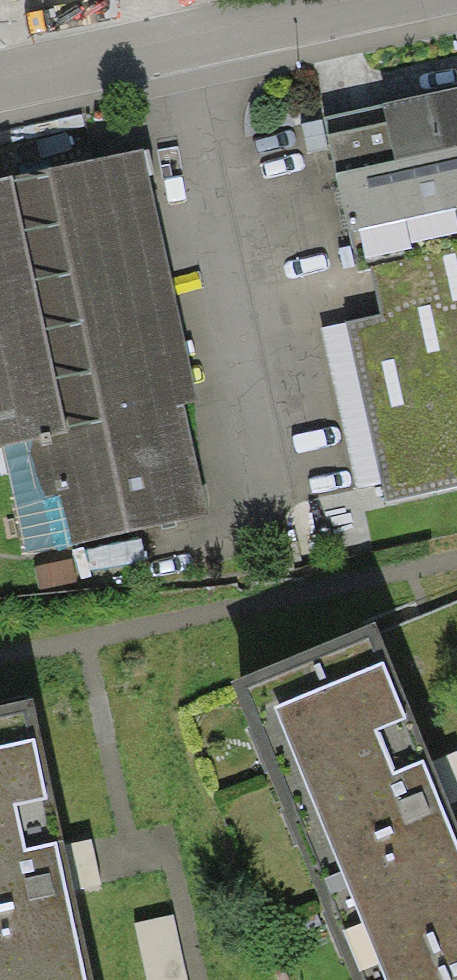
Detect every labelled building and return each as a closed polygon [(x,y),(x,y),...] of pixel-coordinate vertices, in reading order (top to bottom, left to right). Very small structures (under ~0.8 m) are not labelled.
[(322,118),(323,120),(329,149),(335,175),(347,234),(351,233),(359,271),(370,268),(380,314),(346,321),(382,484),(386,503),(456,487),(456,89),(322,118)] [(308,154),(329,149),(323,120),(302,124),(308,154)] [(0,180),(0,449),(4,448),(30,443),(41,497),(59,493),(70,547),(207,519),(183,404),(197,401),(145,150),(0,180)] [(382,484),(346,321),(320,327),(357,490),(382,484)] [(30,443),(4,448),(27,557),(70,547),(59,493),(41,497),(30,443)] [(230,681),(352,979),(456,979),(456,823),(440,781),(375,623),(230,681)] [(0,718),(0,979),(91,979),(68,871),(34,711),(0,718)]
